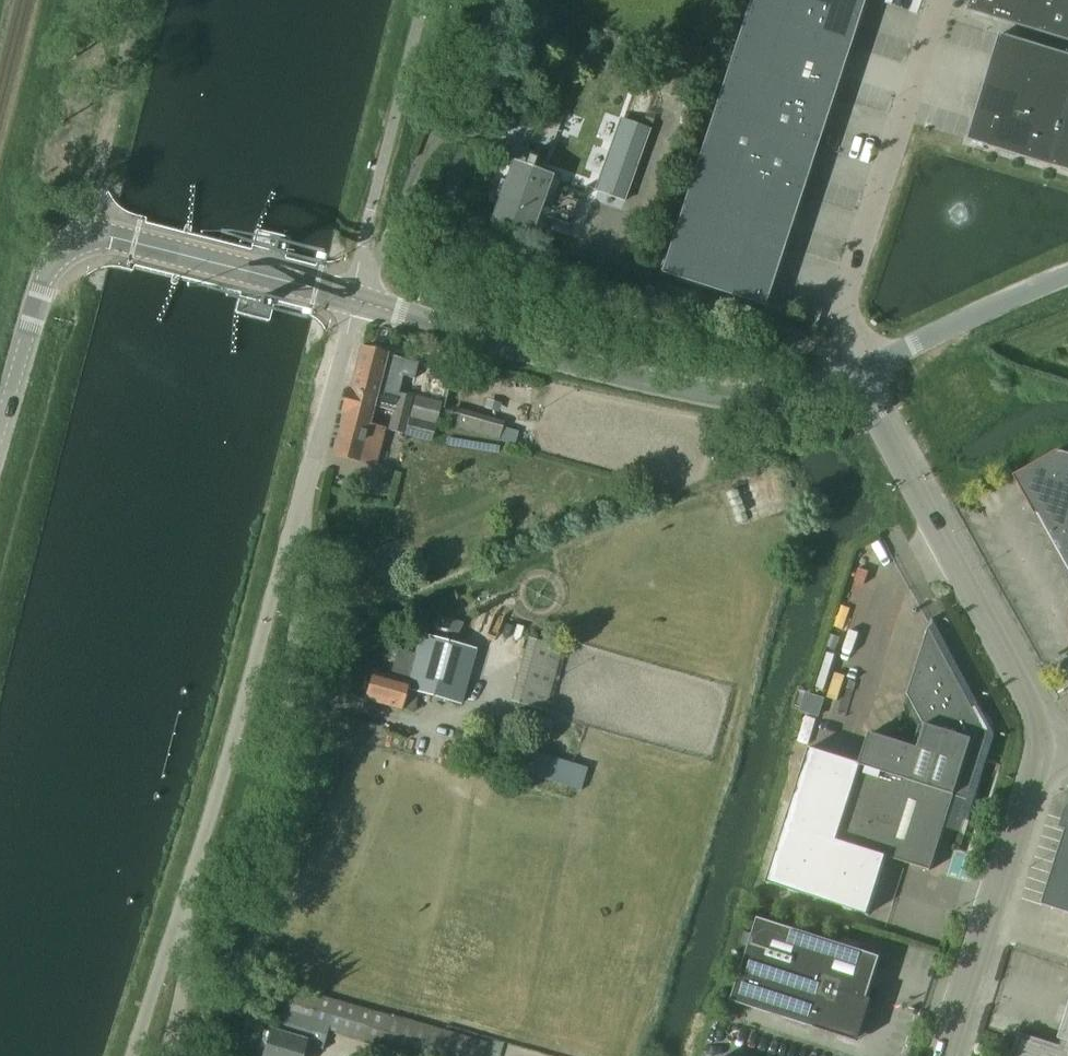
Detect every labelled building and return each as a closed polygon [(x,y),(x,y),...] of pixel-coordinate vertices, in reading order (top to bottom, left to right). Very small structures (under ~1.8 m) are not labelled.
[(660,273),(764,308),(833,98),(865,0),(750,0),(660,273)] [(969,11),(1067,41),(1067,0),(972,0),(969,11)] [(1067,112),(1067,55),(1001,34),(969,141),(1052,166),(1067,112)] [(1052,166),(1067,171),(1067,112),(1052,166)] [(625,202),(651,129),(620,119),(594,191),(625,202)] [(503,198),(495,220),(529,232),(547,179),(514,167),(509,182),(501,180),(495,196),(503,198)] [(812,306),(807,322),(817,325),(822,310),(812,306)] [(394,378),(399,357),(362,348),(352,390),(351,390),(351,392),(374,398),(380,375),(394,378)] [(368,424),(374,398),(351,392),(351,390),(348,390),(343,411),(346,412),(335,455),(358,461),(359,460),(375,464),(384,428),(368,424)] [(412,397),(399,393),(389,431),(403,434),(412,397)] [(410,417),(406,435),(430,441),(435,423),(440,402),(426,399),(425,404),(414,401),(410,417)] [(498,427),(446,414),(443,426),(455,430),(494,440),(498,427)] [(1059,451),(1014,476),(1036,515),(1038,514),(1067,567),(1067,454),(1059,451)] [(440,614),(434,634),(462,642),(468,622),(440,614)] [(810,748),(768,883),(868,915),(887,856),(906,862),(931,870),(945,828),(955,795),(965,799),(968,799),(988,735),(931,630),(934,621),(933,618),(930,625),(908,694),(926,726),(919,748),(914,746),(871,733),(861,764),(810,748)] [(372,672),(365,699),(401,709),(412,712),(418,691),(433,695),(461,703),(475,652),(420,637),(416,654),(398,649),(390,677),(372,672)] [(529,638),(511,702),(545,711),(562,648),(529,638)] [(521,749),(515,770),(567,785),(573,764),(521,749)] [(1043,905),(1067,913),(1067,826),(1043,905)] [(881,957),(854,948),(759,918),(732,1001),(859,1042),(873,999),(868,998),(881,957)] [(317,996),(299,991),(292,1015),(287,1013),(280,1035),(304,1042),(323,1048),(330,1025),(437,1055),(476,1055),(480,1041),(317,996)] [(1059,1039),(1063,1040),(1061,1046),(1019,1032),(1012,1055),(1067,1055),(1067,1010),(1059,1039)] [(304,1042),(280,1035),(270,1032),(263,1055),(300,1055),(304,1042)]
